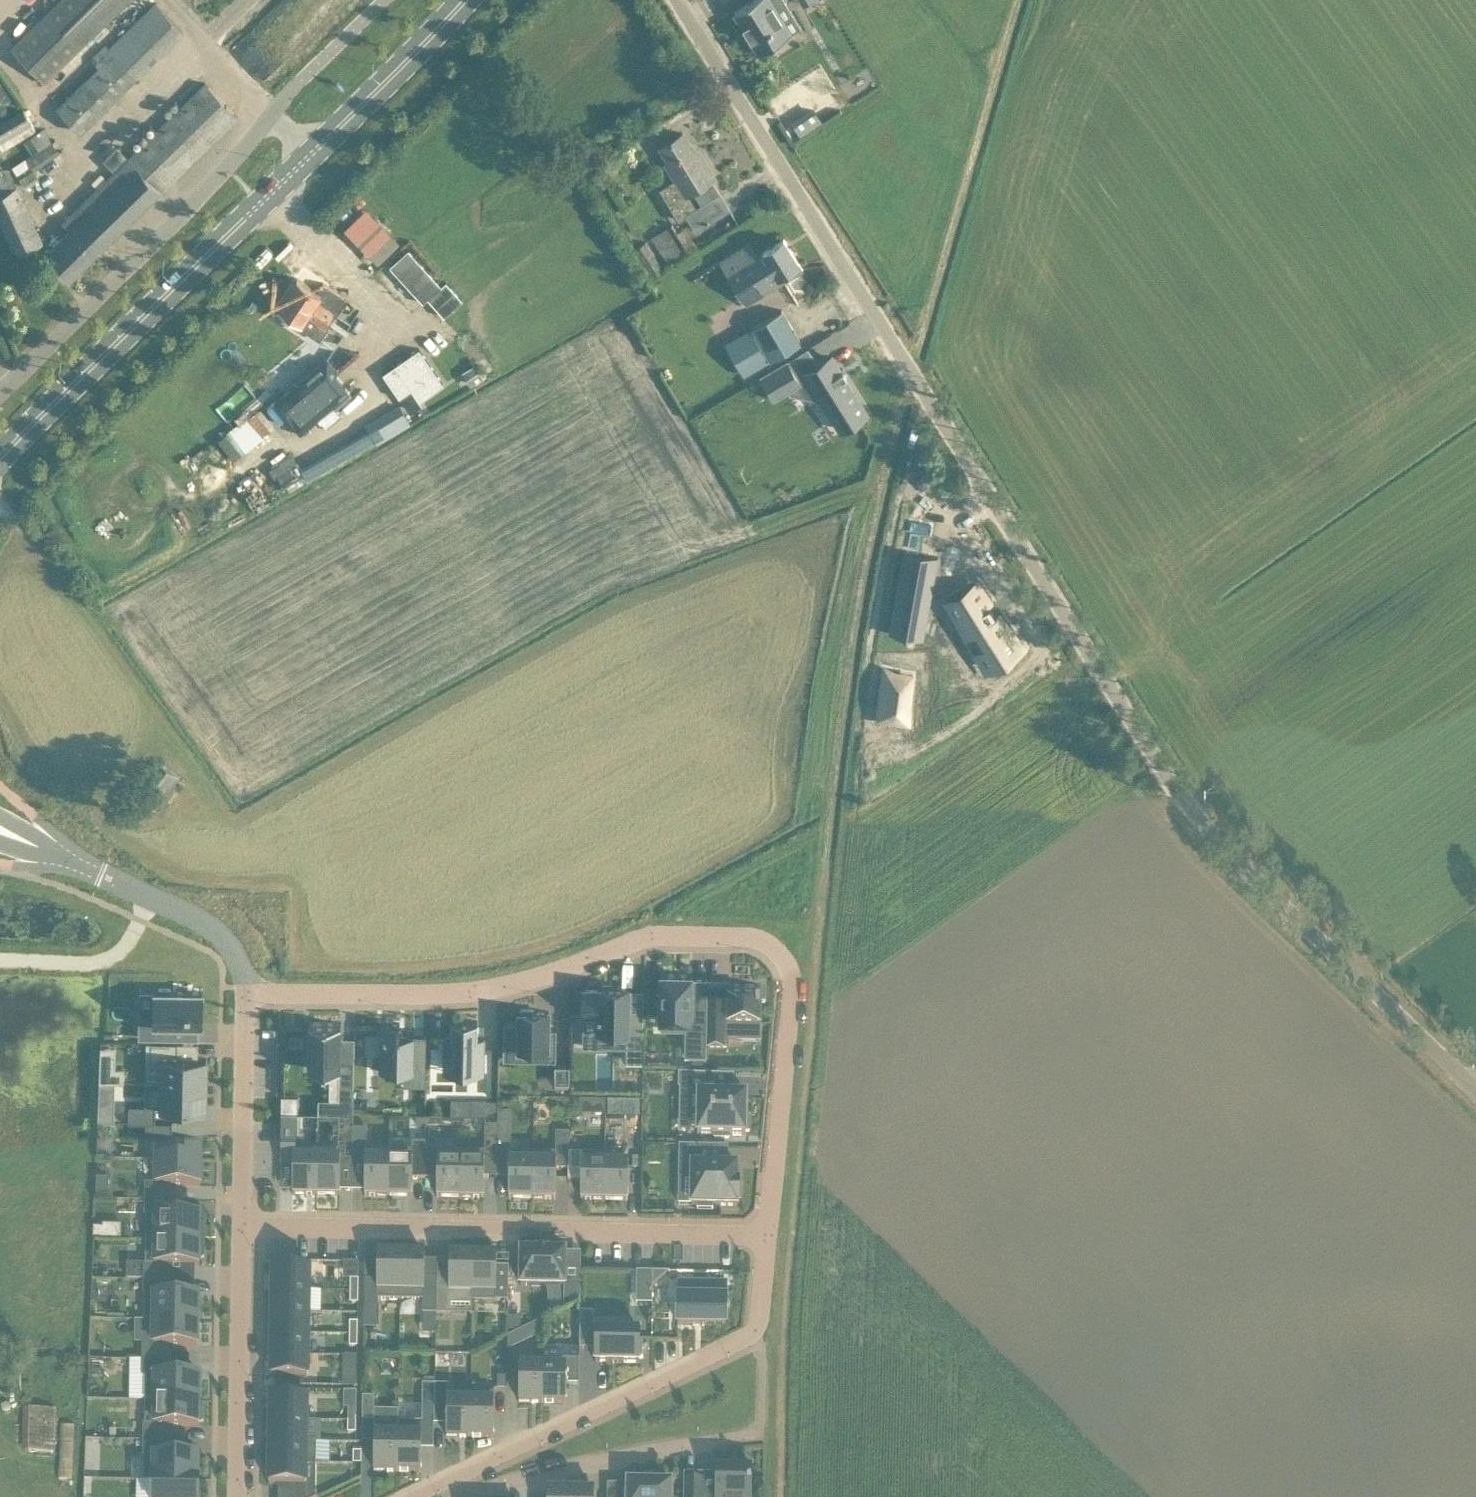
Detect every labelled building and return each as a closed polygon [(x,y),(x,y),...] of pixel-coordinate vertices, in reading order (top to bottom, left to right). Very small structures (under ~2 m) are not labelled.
[(46,79),(126,0),(58,0),(12,46),(46,79)] [(776,8),(787,1),(786,0),(752,0),(734,11),(752,39),(749,41),(756,52),(759,50),(760,52),(791,33),(776,8)] [(136,76),(114,53),(57,109),(80,131),(136,76)] [(46,254),(70,279),(238,115),(205,82),(129,157),(118,146),(103,160),(115,171),(63,222),(70,230),(46,254)] [(3,149),(36,130),(24,108),(0,122),(0,144),(3,149)] [(20,177),(27,187),(40,177),(35,169),(36,168),(43,177),(65,161),(59,152),(61,151),(52,140),(43,127),(25,140),(33,152),(26,157),(33,168),(20,177)] [(715,176),(698,149),(694,151),(683,132),(660,146),(669,160),(665,162),(676,179),(661,188),(680,219),(687,214),(696,229),(730,208),(711,179),(715,176)] [(16,254),(43,242),(12,176),(5,179),(0,169),(0,220),(16,254)] [(679,244),(668,227),(652,237),(664,254),(679,244)] [(721,261),(728,272),(743,296),(778,275),(782,281),(803,268),(784,238),(756,255),(749,244),(721,261)] [(664,269),(646,240),(635,246),(631,249),(649,278),(664,269)] [(302,265),(276,305),(287,311),(282,318),(298,329),(300,325),(320,338),(329,325),(326,323),(333,311),(334,312),(345,295),(326,283),(327,282),(302,265)] [(753,326),(726,341),(744,372),(771,357),(800,340),(782,309),(753,326)] [(383,372),(400,396),(411,388),(419,399),(443,382),(419,347),(383,372)] [(832,354),(805,371),(806,373),(840,427),(850,421),(854,419),(867,410),(845,374),(847,373),(846,372),(844,373),(841,369),(844,368),(843,367),(841,368),(832,354)] [(282,395),(274,401),(285,414),(300,433),(351,391),(336,373),(339,371),(327,357),(282,395)] [(788,357),(760,373),(774,398),(802,382),(788,357)] [(475,364),(462,372),(470,384),(483,376),(475,364)] [(257,408),(230,428),(245,449),(272,430),(257,408)] [(392,430),(404,420),(395,408),(382,418),(392,430)] [(295,454),(274,463),(285,487),(306,478),(295,454)] [(904,549),(889,631),(923,638),(938,555),(904,549)] [(976,582),(949,599),(970,634),(971,634),(979,647),(990,666),(1017,649),(995,613),(996,612),(995,611),(994,612),(989,605),(991,603),(990,602),(989,603),(976,582)] [(890,672),(884,713),(904,716),(906,705),(905,705),(909,675),(895,673),(890,672)] [(108,1015),(133,1016),(135,958),(110,957),(108,1015)] [(707,997),(691,997),(692,973),(661,973),(661,990),(657,990),(657,1000),(661,1000),(660,1019),(690,1019),(689,1029),(707,1029),(707,1006),(707,997)] [(739,1043),(739,1027),(759,1027),(759,1004),(765,1004),(765,989),(760,989),(760,983),(729,983),(729,1006),(707,1006),(707,1029),(706,1053),(729,1053),(729,1043),(739,1043)] [(583,989),(583,1015),(597,1015),(596,1029),(627,1029),(627,1057),(642,1057),(643,1012),(629,1012),(629,985),(601,985),(601,989),(583,989)] [(140,1007),(140,1025),(145,1025),(145,1036),(175,1037),(176,1023),(203,1023),(203,991),(171,990),(171,987),(159,987),(159,990),(155,990),(155,1007),(140,1007)] [(504,1022),(503,1058),(509,1058),(519,1058),(519,1054),(520,1054),(520,1048),(545,1048),(545,1059),(556,1059),(556,1027),(549,1027),(549,1010),(534,1010),(534,1007),(521,1007),(521,1010),(519,1010),(519,1022),(504,1022)] [(447,1036),(446,1066),(482,1067),(482,1037),(478,1037),(478,1020),(451,1020),(451,1036),(447,1036)] [(309,1021),(308,1068),(339,1068),(339,1084),(353,1084),(354,1056),(340,1055),(341,1021),(309,1021)] [(382,1022),(381,1070),(425,1070),(426,1070),(427,1034),(404,1034),(404,1035),(400,1035),(400,1023),(400,1022),(397,1022),(391,1022),(382,1022)] [(151,1041),(151,1057),(162,1058),(162,1081),(206,1082),(206,1057),(177,1056),(178,1042),(151,1041)] [(706,1053),(689,1053),(689,1065),(706,1065),(706,1054),(706,1053)] [(555,1065),(554,1092),(569,1093),(570,1065),(555,1065)] [(100,1068),(100,1080),(124,1080),(124,1068),(100,1068)] [(678,1075),(678,1089),(698,1090),(697,1135),(714,1136),(714,1139),(729,1139),(729,1136),(746,1137),(746,1133),(749,1133),(749,1119),(746,1119),(747,1096),(709,1095),(710,1090),(713,1090),(713,1075),(678,1075)] [(162,1081),(161,1106),(205,1107),(206,1082),(162,1081)] [(395,1108),(396,1082),(357,1082),(356,1108),(395,1108)] [(318,1112),(337,1112),(337,1099),(318,1098),(318,1112)] [(497,1098),(470,1098),(470,1114),(497,1114),(497,1098)] [(592,1100),(592,1115),(605,1115),(606,1101),(592,1100)] [(607,1117),(607,1119),(640,1119),(640,1103),(620,1103),(608,1103),(607,1117)] [(129,1104),(129,1121),(146,1121),(155,1121),(155,1105),(146,1104),(129,1104)] [(416,1113),(416,1126),(424,1126),(424,1113),(416,1113)] [(452,1114),(452,1124),(461,1125),(461,1114),(452,1114)] [(146,1121),(146,1137),(157,1138),(156,1161),(200,1162),(201,1137),(172,1136),(172,1121),(155,1121),(146,1121)] [(317,1160),(316,1196),(340,1196),(340,1167),(352,1167),(353,1155),(353,1130),(353,1127),(338,1127),(338,1152),(317,1152),(317,1160)] [(461,1153),(460,1198),(484,1198),(484,1178),(496,1178),(496,1153),(497,1129),(484,1128),(483,1153),(461,1153)] [(353,1130),(353,1155),(366,1156),(366,1131),(353,1130)] [(281,1134),(280,1167),(293,1167),(293,1195),(316,1196),(317,1160),(317,1152),(295,1151),(295,1134),(281,1134)] [(389,1161),(388,1197),(412,1197),(412,1179),(424,1180),(425,1152),(425,1144),(411,1143),(411,1152),(389,1151),(389,1161)] [(737,1183),(737,1167),(727,1167),(728,1148),(678,1147),(678,1178),(692,1179),(691,1206),(697,1206),(697,1210),(713,1210),(713,1206),(736,1207),(737,1204),(739,1204),(739,1183),(737,1183)] [(425,1152),(424,1180),(436,1180),(436,1198),(460,1198),(461,1153),(437,1152),(425,1152)] [(496,1153),(496,1178),(509,1178),(508,1199),(532,1199),(533,1154),(509,1153),(496,1153)] [(533,1154),(532,1199),(556,1200),(556,1154),(533,1154)] [(568,1170),(568,1183),(581,1183),(580,1200),(604,1201),(605,1165),(605,1155),(581,1155),(569,1155),(568,1170)] [(145,1185),(145,1201),(171,1201),(171,1187),(200,1187),(200,1162),(156,1161),(156,1185),(145,1185)] [(365,1161),(364,1197),(388,1197),(389,1161),(365,1161)] [(605,1165),(604,1201),(628,1201),(628,1165),(605,1165)] [(145,1201),(144,1217),(146,1217),(145,1241),(204,1242),(204,1225),(199,1225),(199,1217),(171,1216),(171,1201),(145,1201)] [(94,1231),(93,1240),(103,1241),(103,1230),(94,1230),(94,1231)] [(143,1266),(143,1281),(169,1281),(170,1267),(199,1267),(199,1259),(204,1259),(204,1242),(145,1241),(145,1266),(143,1266)] [(580,1287),(581,1266),(565,1265),(565,1253),(548,1253),(548,1252),(538,1252),(538,1253),(521,1252),(520,1286),(580,1287)] [(365,1281),(364,1307),(377,1307),(378,1301),(400,1301),(401,1255),(377,1255),(377,1281),(365,1281)] [(401,1255),(400,1301),(423,1301),(422,1315),(436,1315),(436,1280),(424,1280),(425,1256),(401,1255)] [(436,1280),(436,1315),(450,1315),(450,1302),(472,1302),(473,1257),(449,1256),(449,1280),(436,1280)] [(473,1257),(472,1302),(496,1303),(496,1302),(507,1302),(507,1305),(508,1305),(509,1268),(507,1268),(507,1270),(496,1269),(497,1257),(473,1257)] [(272,1290),(309,1291),(309,1269),(272,1268),(272,1290)] [(669,1273),(652,1272),(652,1287),(669,1273)] [(350,1280),(350,1292),(358,1292),(358,1280),(350,1280)] [(143,1281),(143,1296),(145,1296),(144,1321),(198,1322),(198,1297),(169,1296),(169,1281),(143,1281)] [(679,1298),(678,1298),(677,1324),(725,1325),(726,1299),(720,1299),(721,1285),(680,1284),(679,1298)] [(272,1312),(308,1313),(309,1291),(272,1290),(272,1312)] [(358,1292),(350,1292),(350,1304),(358,1305),(358,1292)] [(308,1313),(272,1312),(271,1334),(308,1335),(308,1313)] [(594,1316),(580,1316),(579,1353),(595,1353),(595,1366),(639,1367),(639,1363),(642,1363),(643,1347),(639,1347),(639,1337),(639,1335),(622,1335),(622,1326),(593,1325),(594,1316)] [(509,1318),(508,1331),(520,1331),(520,1319),(509,1318)] [(142,1345),(142,1361),(168,1361),(168,1347),(197,1347),(198,1322),(144,1321),(144,1322),(154,1322),(153,1345),(142,1345)] [(357,1336),(357,1323),(349,1323),(349,1335),(357,1336)] [(308,1335),(271,1334),(271,1356),(308,1357),(308,1335)] [(507,1338),(507,1350),(520,1344),(515,1334),(507,1338)] [(357,1336),(349,1335),(349,1348),(357,1348),(357,1336)] [(356,1384),(358,1356),(344,1355),(341,1383),(356,1384)] [(271,1356),(271,1378),(307,1379),(308,1357),(271,1356)] [(542,1406),(543,1360),(519,1360),(518,1406),(542,1406)] [(579,1387),(579,1360),(543,1360),(542,1406),(566,1406),(566,1387),(579,1387)] [(142,1361),(141,1377),(145,1377),(145,1401),(199,1402),(199,1377),(168,1376),(168,1361),(142,1361)] [(435,1386),(434,1410),(446,1410),(446,1402),(447,1386),(435,1386)] [(493,1439),(494,1395),(470,1395),(470,1403),(470,1439),(493,1439)] [(270,1398),(270,1420),(307,1420),(307,1398),(270,1398)] [(143,1425),(143,1441),(169,1441),(169,1427),(198,1427),(198,1422),(203,1422),(203,1406),(198,1406),(199,1402),(145,1401),(145,1425),(143,1425)] [(470,1439),(470,1403),(446,1402),(446,1410),(446,1438),(470,1439)] [(55,1452),(56,1408),(23,1407),(21,1451),(55,1452)] [(348,1409),(348,1422),(356,1422),(356,1409),(348,1409)] [(270,1420),(269,1442),(307,1442),(307,1441),(307,1420),(270,1420)] [(398,1436),(397,1472),(421,1473),(421,1450),(421,1437),(421,1422),(398,1421),(398,1428),(398,1436)] [(356,1422),(348,1422),(347,1434),(356,1434),(356,1422)] [(397,1472),(398,1436),(398,1428),(374,1428),(373,1472),(397,1472)] [(143,1441),(142,1457),(144,1457),(144,1481),(199,1482),(199,1481),(197,1481),(198,1457),(169,1456),(169,1441),(143,1441)] [(269,1442),(269,1464),(306,1465),(316,1465),(316,1442),(307,1441),(307,1442),(269,1442)] [(361,1465),(361,1453),(353,1453),(353,1465),(361,1465)] [(269,1486),(281,1486),(281,1496),(310,1496),(305,1487),(306,1487),(306,1465),(269,1464),(269,1486)] [(751,1471),(751,1469),(746,1469),(746,1467),(748,1467),(748,1465),(733,1465),(733,1467),(735,1467),(735,1469),(716,1469),(716,1470),(716,1492),(702,1492),(702,1480),(683,1480),(683,1496),(750,1496),(751,1471)] [(144,1482),(151,1482),(151,1496),(199,1496),(199,1482),(144,1481),(144,1482)] [(671,1485),(670,1485),(670,1482),(653,1481),(653,1484),(627,1484),(627,1496),(671,1496),(671,1485)]
